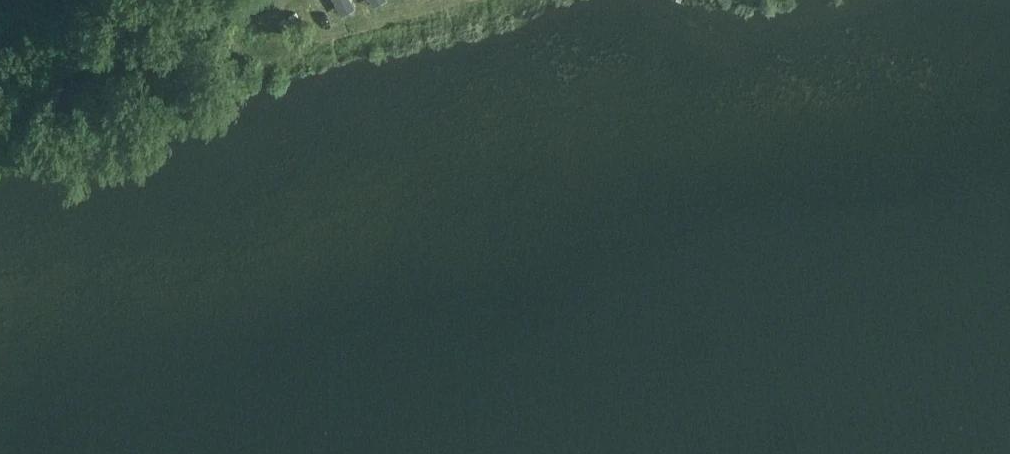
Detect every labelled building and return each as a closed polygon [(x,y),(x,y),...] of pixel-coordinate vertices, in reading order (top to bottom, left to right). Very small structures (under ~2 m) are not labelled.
[(336,8),(347,5),(345,0),(333,0),(336,8)]
